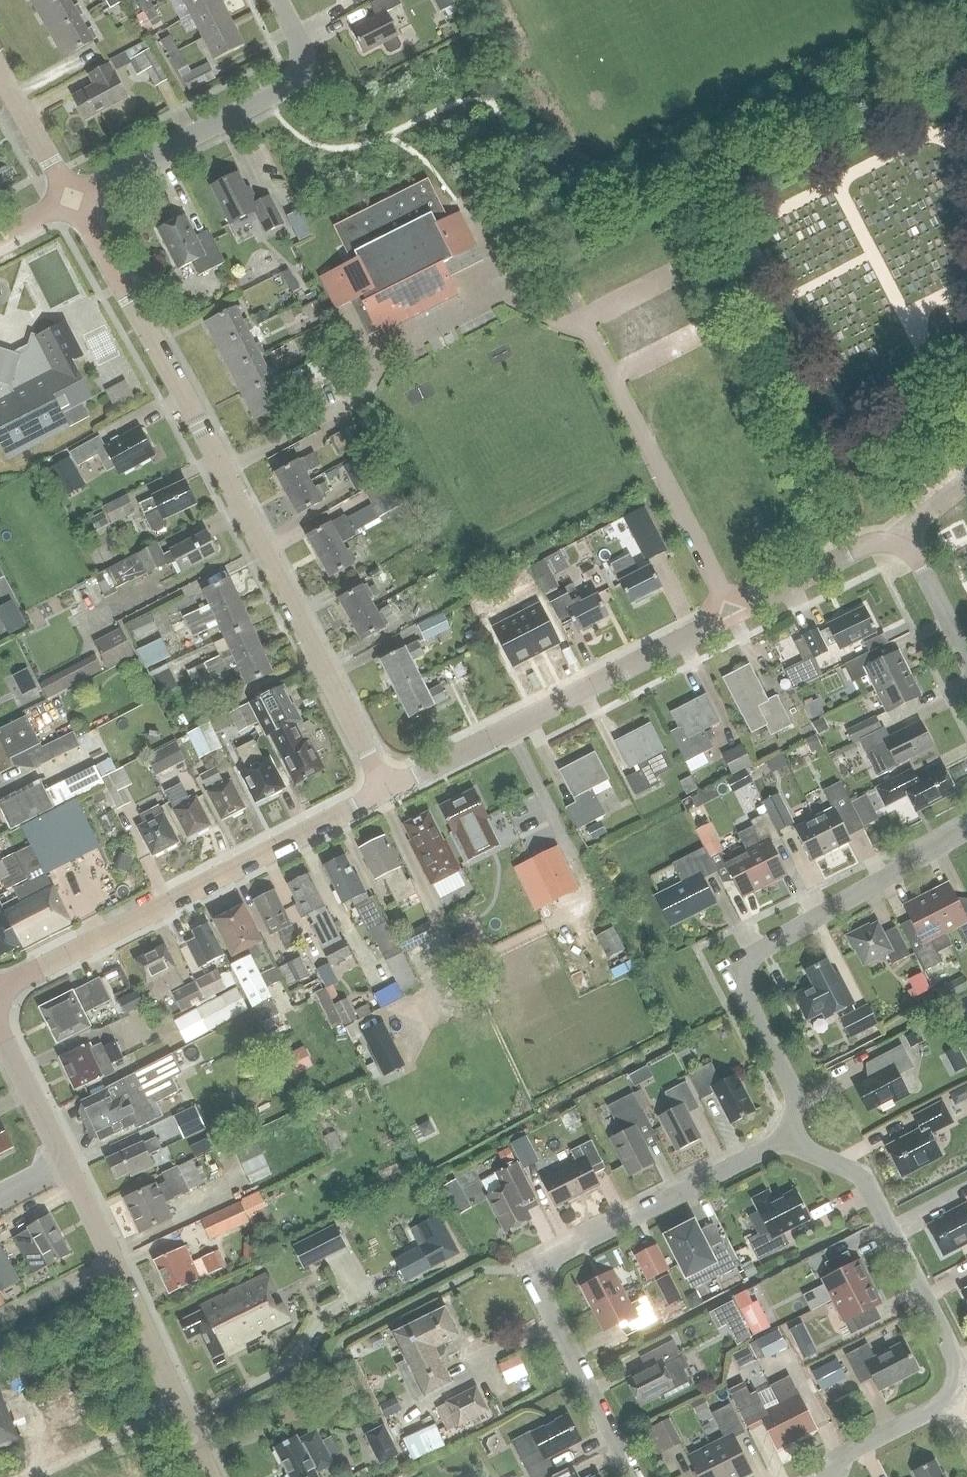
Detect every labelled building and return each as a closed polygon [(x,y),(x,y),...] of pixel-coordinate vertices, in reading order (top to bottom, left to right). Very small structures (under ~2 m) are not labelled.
[(38,11),(56,0),(31,0),(38,11)] [(51,35),(80,17),(85,14),(79,4),(74,6),(70,0),(56,0),(38,11),(51,35)] [(149,0),(137,0),(144,12),(153,7),(149,0)] [(192,16),(221,1),(221,0),(183,0),(192,16)] [(352,29),(364,53),(384,43),(388,51),(391,53),(399,48),(401,45),(396,37),(399,36),(387,12),(401,4),(399,0),(379,0),(370,4),(376,17),(352,29)] [(446,10),(461,3),(459,0),(441,0),(446,10)] [(233,23),(221,1),(192,16),(203,38),(233,23)] [(162,22),(153,7),(144,12),(153,27),(162,22)] [(87,29),(80,17),(51,35),(64,57),(94,40),(98,37),(92,27),(87,29)] [(215,61),(244,46),(233,23),(203,38),(195,42),(200,52),(208,48),(215,61)] [(178,51),(170,36),(161,41),(169,55),(178,51)] [(167,77),(151,49),(130,61),(138,75),(147,70),(155,84),(167,77)] [(187,66),(178,51),(169,55),(178,71),(187,66)] [(182,76),(190,92),(216,79),(208,63),(182,76)] [(109,64),(89,75),(94,85),(73,97),(86,120),(128,97),(109,64)] [(250,196),(238,173),(211,186),(230,224),(255,212),(265,233),(283,224),(270,196),(257,202),(253,194),(250,196)] [(369,335),(381,329),(383,332),(392,327),(391,324),(413,313),(415,315),(443,301),(442,298),(456,291),(449,277),(484,259),(460,213),(448,219),(428,178),(334,226),(352,262),(321,278),(337,308),(352,301),(369,335)] [(309,208),(297,212),(306,237),(318,233),(309,208)] [(199,276),(225,262),(209,230),(196,237),(185,216),(158,229),(178,269),(192,262),(199,276)] [(249,331),(253,329),(248,318),(243,321),(236,307),(206,323),(218,347),(249,331)] [(0,445),(8,459),(89,417),(89,416),(88,416),(81,403),(91,398),(72,362),(83,356),(66,323),(38,337),(32,335),(27,351),(20,355),(0,348),(0,445)] [(218,347),(230,371),(261,355),(265,353),(260,342),(255,345),(249,331),(218,347)] [(278,377),(273,367),(268,370),(261,355),(230,371),(243,395),(273,379),(278,377)] [(346,386),(334,363),(324,368),(337,391),(346,386)] [(280,392),(273,379),(243,395),(255,419),(285,403),(290,401),(284,390),(280,392)] [(105,391),(114,409),(134,398),(125,381),(105,391)] [(354,457),(368,449),(354,423),(340,431),(354,457)] [(116,467),(120,474),(154,456),(138,428),(105,447),(99,437),(69,453),(77,467),(98,455),(107,472),(116,467)] [(275,474),(287,495),(310,482),(306,473),(322,465),(315,452),(299,461),(275,474)] [(343,463),(350,475),(352,480),(358,491),(376,481),(361,453),(343,463)] [(85,486),(69,457),(44,471),(60,500),(85,486)] [(365,494),(379,518),(402,505),(388,480),(365,494)] [(196,504),(185,482),(154,497),(139,504),(152,532),(158,534),(166,530),(168,524),(165,519),(196,504)] [(314,488),(310,482),(287,495),(298,514),(321,501),(325,499),(318,486),(314,488)] [(112,523),(134,512),(127,496),(105,508),(112,523)] [(646,560),(665,551),(643,508),(625,517),(646,560)] [(318,557),(342,543),(356,536),(345,516),(331,524),(330,523),(307,537),(318,557)] [(156,545),(121,563),(130,582),(175,559),(182,573),(218,554),(206,533),(171,551),(162,556),(156,545)] [(367,542),(362,534),(354,538),(359,547),(367,542)] [(353,564),(356,562),(349,549),(346,551),(342,543),(318,557),(330,577),(353,564)] [(636,604),(646,599),(644,597),(662,587),(651,565),(639,571),(630,554),(611,564),(620,582),(631,604),(635,602),(636,604)] [(544,560),(532,566),(547,596),(559,590),(544,560)] [(115,590),(130,582),(121,563),(94,577),(105,598),(116,592),(115,590)] [(381,564),(368,571),(372,579),(385,572),(381,564)] [(240,603),(230,579),(204,591),(210,605),(199,610),(203,620),(240,603)] [(370,599),(373,597),(366,585),(363,587),(362,586),(339,599),(350,620),(374,607),(370,599)] [(583,631),(592,626),(591,624),(608,616),(597,594),(580,603),(571,585),(547,597),(557,616),(563,627),(573,622),(578,632),(582,629),(583,631)] [(472,607),(483,602),(479,594),(478,591),(467,597),(469,601),(472,607)] [(11,601),(2,606),(11,623),(20,618),(11,601)] [(219,625),(225,638),(251,626),(240,603),(203,620),(208,630),(219,625)] [(539,603),(516,615),(536,656),(560,644),(539,603)] [(377,612),(374,607),(350,620),(362,640),(385,627),(398,619),(390,605),(377,612)] [(817,630),(803,637),(813,658),(828,651),(826,648),(837,643),(840,649),(876,632),(864,607),(828,624),(830,628),(819,633),(817,630)] [(203,620),(199,610),(183,617),(188,627),(203,620)] [(417,626),(425,640),(450,628),(443,613),(417,626)] [(493,627),(513,667),(536,656),(516,615),(493,627)] [(136,639),(157,629),(152,616),(130,626),(136,639)] [(203,620),(188,627),(192,637),(208,630),(203,620)] [(251,626),(225,638),(231,651),(220,656),(224,666),(262,649),(251,626)] [(472,630),(464,634),(467,641),(475,637),(472,630)] [(119,631),(93,644),(106,670),(132,656),(119,631)] [(879,648),(882,646),(877,637),(864,643),(869,653),(869,652),(879,648)] [(161,639),(137,651),(145,668),(170,656),(161,639)] [(391,651),(382,655),(384,658),(380,659),(395,689),(419,676),(411,661),(424,654),(418,641),(405,648),(405,647),(392,654),(391,651)] [(227,671),(238,666),(246,685),(272,673),(262,649),(224,666),(227,671)] [(868,675),(876,690),(910,673),(899,651),(874,663),(869,652),(869,653),(844,665),(853,683),(868,675)] [(209,673),(224,666),(220,656),(195,668),(200,677),(209,673)] [(798,665),(786,670),(795,689),(822,675),(815,663),(800,670),(798,665)] [(150,672),(149,672),(161,695),(163,695),(178,687),(167,664),(150,672)] [(752,732),(766,725),(771,735),(791,725),(776,696),(767,701),(749,665),(728,676),(736,692),(732,694),(742,714),(752,732)] [(214,683),(229,676),(227,671),(224,666),(209,673),(214,683)] [(192,681),(200,677),(195,668),(187,671),(192,681)] [(36,670),(22,674),(27,692),(42,688),(36,670)] [(921,695),(910,673),(876,690),(887,712),(921,695)] [(427,692),(419,676),(395,689),(409,718),(413,716),(414,719),(422,714),(421,712),(434,705),(446,698),(440,686),(427,692)] [(228,707),(247,699),(241,685),(221,693),(228,707)] [(297,720),(281,687),(248,704),(258,722),(265,737),(272,733),(283,754),(284,754),(297,780),(304,777),(305,779),(320,771),(319,769),(321,768),(313,753),(318,751),(308,731),(299,736),(292,723),(297,720)] [(315,702),(311,692),(300,697),(305,707),(315,702)] [(680,728),(671,733),(686,761),(712,748),(703,730),(719,721),(706,695),(672,713),(680,728)] [(239,732),(258,722),(248,704),(230,713),(239,732)] [(26,716),(0,729),(0,774),(14,767),(10,758),(40,744),(26,716)] [(876,716),(847,731),(853,743),(860,739),(882,728),(876,716)] [(823,717),(812,723),(818,734),(829,728),(823,717)] [(885,727),(882,728),(860,739),(878,776),(899,766),(897,763),(932,746),(920,722),(890,737),(885,727)] [(221,746),(219,742),(210,724),(195,732),(197,735),(193,737),(202,755),(221,746)] [(650,724),(616,742),(630,768),(637,764),(641,771),(627,778),(636,796),(659,784),(655,777),(673,768),(664,750),(650,724)] [(73,732),(27,754),(34,769),(80,746),(73,732)] [(144,755),(155,777),(184,762),(173,740),(144,755)] [(247,770),(243,773),(243,774),(241,775),(246,785),(249,784),(257,801),(270,794),(271,796),(281,791),(280,789),(283,788),(269,759),(265,761),(254,740),(237,749),(247,770)] [(721,754),(733,776),(735,775),(744,770),(753,765),(741,743),(721,754)] [(577,830),(605,815),(591,788),(608,779),(594,753),(560,771),(568,787),(572,785),(578,795),(581,800),(565,808),(577,830)] [(101,778),(105,787),(119,780),(123,790),(133,785),(123,767),(116,770),(102,777),(101,778)] [(222,819),(245,808),(231,781),(225,784),(217,768),(200,776),(206,787),(212,784),(214,789),(208,792),(222,819)] [(908,795),(916,811),(955,791),(944,768),(918,781),(912,770),(876,788),(886,806),(908,795)] [(744,770),(735,775),(741,785),(750,780),(744,770)] [(29,785),(0,800),(0,809),(10,829),(18,825),(43,812),(54,807),(40,780),(30,785),(29,785)] [(117,810),(130,803),(123,790),(119,780),(105,787),(117,810)] [(834,807),(814,817),(832,852),(852,842),(839,816),(854,808),(841,783),(826,791),(834,807)] [(165,792),(175,810),(174,810),(188,837),(197,832),(198,834),(208,828),(208,827),(210,825),(196,798),(191,801),(181,784),(165,792)] [(486,817),(473,792),(470,793),(467,792),(462,795),(461,798),(442,807),(454,832),(451,834),(465,862),(499,845),(486,818),(486,817)] [(779,793),(762,802),(768,814),(777,832),(794,823),(779,793)] [(22,828),(45,873),(45,872),(47,875),(99,848),(75,801),(22,828)] [(176,843),(178,842),(164,814),(163,814),(159,806),(155,808),(154,808),(140,815),(145,824),(139,827),(139,828),(137,829),(142,837),(143,836),(153,855),(155,854),(156,856),(164,851),(163,850),(166,848),(167,850),(177,845),(176,843)] [(431,885),(460,870),(445,840),(442,841),(428,814),(425,816),(424,813),(415,818),(416,820),(406,825),(413,840),(410,841),(431,885)] [(780,838),(777,832),(768,814),(751,822),(753,826),(738,833),(747,851),(765,886),(787,875),(771,843),(780,838)] [(811,862),(832,852),(814,817),(794,828),(811,862)] [(601,821),(586,829),(592,840),(607,833),(601,821)] [(709,858),(723,851),(710,823),(695,830),(705,849),(709,858)] [(417,893),(411,879),(407,881),(384,836),(360,848),(375,879),(383,875),(397,903),(417,893)] [(725,862),(743,898),(765,886),(747,851),(745,852),(743,847),(741,846),(732,851),(731,853),(734,858),(725,862)] [(530,861),(517,868),(518,868),(521,867),(526,877),(535,873),(544,892),(535,896),(540,906),(537,908),(550,902),(550,903),(577,890),(557,847),(529,861),(530,861)] [(717,873),(709,858),(705,849),(673,865),(684,885),(658,898),(673,927),(715,905),(703,881),(717,873)] [(1,878),(7,889),(27,879),(16,857),(15,854),(1,861),(0,859),(0,879),(1,878)] [(369,899),(357,875),(355,876),(345,855),(324,866),(343,903),(351,899),(371,938),(374,937),(386,960),(400,989),(416,982),(401,952),(372,897),(369,899)] [(45,873),(14,888),(18,898),(1,907),(0,904),(0,956),(19,946),(21,951),(22,951),(22,950),(72,926),(50,882),(47,875),(45,872),(45,873)] [(288,884),(297,903),(295,905),(301,917),(308,914),(313,924),(311,925),(330,964),(348,955),(341,941),(342,941),(324,906),(308,873),(288,884)] [(966,944),(966,903),(960,906),(949,883),(927,895),(946,933),(957,927),(966,944)] [(274,890),(254,901),(271,935),(278,931),(287,949),(300,943),(292,924),(291,925),(274,890)] [(946,933),(927,895),(905,906),(920,935),(909,940),(925,971),(943,962),(938,953),(953,945),(946,933)] [(244,905),(213,920),(232,957),(233,956),(236,962),(231,965),(253,1008),(261,1023),(279,1014),(272,998),(266,988),(282,980),(244,905)] [(864,965),(887,953),(893,964),(910,955),(896,927),(884,933),(878,922),(862,931),(861,928),(846,936),(854,950),(856,949),(864,965)] [(196,938),(186,942),(199,968),(224,955),(208,923),(192,931),(196,938)] [(433,936),(426,923),(397,938),(404,951),(433,936)] [(620,926),(603,936),(615,957),(632,948),(620,926)] [(135,960),(150,990),(155,999),(184,983),(180,975),(165,945),(135,960)] [(288,986),(309,975),(301,958),(279,969),(288,986)] [(805,1016),(820,1008),(826,1018),(854,1004),(842,981),(839,983),(827,960),(806,971),(813,985),(794,995),(805,1016)] [(217,971),(209,975),(197,981),(206,999),(227,989),(217,971)] [(922,972),(908,979),(913,988),(917,996),(930,989),(922,972)] [(83,1014),(110,1000),(100,978),(40,1008),(58,1042),(90,1026),(83,1014)] [(181,1013),(203,1002),(194,982),(171,993),(181,1013)] [(248,1011),(236,989),(195,1010),(207,1032),(248,1011)] [(323,990),(314,995),(332,1030),(342,1025),(323,990)] [(143,1005),(137,992),(120,1000),(126,1013),(143,1005)] [(357,1020),(346,998),(334,1004),(344,1026),(357,1020)] [(851,1038),(877,1024),(867,1005),(841,1019),(851,1038)] [(380,1024),(362,1033),(373,1054),(391,1045),(380,1024)] [(918,1030),(904,1037),(910,1048),(924,1042),(918,1030)] [(115,1042),(103,1047),(110,1062),(111,1064),(123,1058),(115,1042)] [(685,1043),(674,1049),(679,1059),(691,1053),(685,1043)] [(75,1089),(96,1080),(96,1079),(104,1075),(100,1067),(110,1062),(103,1047),(93,1051),(90,1044),(81,1048),(60,1058),(75,1089)] [(884,1072),(855,1087),(868,1112),(893,1099),(895,1103),(909,1096),(899,1076),(914,1069),(902,1047),(878,1060),(884,1072)] [(83,1100),(82,1101),(100,1141),(134,1125),(136,1129),(163,1116),(157,1103),(180,1092),(173,1078),(182,1073),(173,1055),(107,1088),(107,1090),(84,1101),(83,1100)] [(731,1124),(755,1112),(736,1075),(722,1083),(712,1063),(688,1076),(701,1100),(715,1093),(731,1124)] [(665,1093),(674,1110),(660,1117),(677,1152),(701,1139),(688,1114),(700,1108),(687,1082),(665,1093)] [(654,1132),(634,1093),(608,1107),(622,1134),(611,1140),(630,1176),(654,1163),(642,1138),(654,1132)] [(326,1117),(319,1102),(308,1107),(315,1122),(326,1117)] [(921,1130),(886,1147),(902,1178),(942,1157),(931,1136),(953,1124),(942,1102),(914,1117),(921,1130)] [(194,1107),(173,1117),(184,1140),(205,1130),(194,1107)] [(429,1121),(418,1126),(423,1137),(423,1138),(435,1132),(429,1121)] [(9,1149),(0,1132),(0,1154),(9,1149)] [(539,1161),(527,1135),(510,1143),(523,1169),(539,1161)] [(149,1155),(162,1149),(156,1137),(143,1143),(143,1142),(107,1159),(116,1179),(130,1173),(132,1176),(154,1166),(149,1155)] [(543,1181),(556,1207),(599,1185),(594,1174),(606,1168),(592,1141),(571,1151),(577,1163),(543,1181)] [(514,1161),(509,1151),(498,1157),(503,1167),(514,1161)] [(162,1174),(166,1182),(156,1187),(155,1185),(125,1199),(140,1232),(171,1218),(164,1203),(189,1192),(188,1190),(203,1184),(192,1160),(162,1174)] [(488,1197),(506,1232),(530,1220),(521,1201),(533,1194),(517,1163),(496,1174),(504,1189),(488,1197)] [(465,1197),(457,1182),(444,1189),(452,1204),(465,1197)] [(810,1219),(796,1192),(774,1203),(769,1193),(754,1200),(769,1231),(749,1241),(759,1260),(789,1245),(783,1233),(810,1219)] [(240,1202),(200,1221),(209,1240),(249,1222),(240,1202)] [(950,1213),(951,1215),(928,1227),(943,1255),(966,1243),(966,1204),(950,1213)] [(440,1215),(422,1224),(431,1242),(420,1247),(431,1269),(460,1254),(440,1215)] [(29,1229),(13,1238),(33,1274),(49,1265),(70,1254),(49,1216),(28,1228),(29,1229)] [(712,1263),(720,1277),(736,1268),(722,1242),(707,1249),(693,1222),(666,1236),(687,1276),(712,1263)] [(347,1247),(337,1225),(304,1241),(314,1263),(347,1247)] [(648,1281),(669,1270),(656,1245),(635,1256),(648,1281)] [(0,1247),(0,1305),(20,1293),(15,1284),(19,1281),(0,1247)] [(191,1283),(200,1278),(221,1268),(214,1253),(193,1263),(185,1247),(176,1251),(155,1261),(170,1293),(191,1283)] [(848,1252),(825,1263),(831,1275),(823,1279),(834,1301),(870,1283),(859,1261),(854,1263),(848,1252)] [(581,1288),(592,1309),(625,1293),(613,1271),(581,1288)] [(189,1339),(200,1334),(212,1359),(228,1351),(228,1353),(291,1322),(282,1304),(276,1307),(270,1295),(276,1292),(267,1273),(200,1307),(202,1311),(180,1322),(189,1339)] [(881,1304),(870,1283),(834,1301),(851,1335),(882,1320),(875,1307),(881,1304)] [(758,1286),(742,1294),(761,1330),(776,1322),(758,1286)] [(681,1300),(675,1288),(663,1294),(669,1306),(681,1300)] [(646,1297),(631,1305),(625,1293),(592,1309),(604,1331),(625,1321),(632,1334),(658,1321),(646,1297)] [(709,1312),(718,1329),(727,1324),(732,1334),(747,1327),(741,1317),(733,1300),(709,1312)] [(439,1357),(443,1355),(442,1353),(444,1348),(445,1347),(443,1343),(459,1335),(445,1307),(395,1332),(393,1333),(424,1397),(427,1396),(452,1383),(439,1357)] [(765,1360),(788,1348),(778,1329),(755,1340),(756,1340),(749,1344),(757,1359),(763,1355),(765,1360)] [(810,1338),(796,1344),(804,1359),(817,1352),(810,1338)] [(663,1399),(690,1385),(689,1384),(685,1386),(678,1371),(687,1366),(681,1355),(681,1356),(673,1342),(641,1358),(642,1359),(648,1356),(654,1367),(627,1381),(639,1404),(662,1393),(664,1397),(663,1398),(663,1399)] [(918,1370),(905,1344),(875,1359),(868,1344),(846,1356),(859,1382),(871,1375),(879,1390),(918,1370)] [(747,1347),(733,1354),(740,1367),(754,1360),(747,1347)] [(528,1353),(503,1364),(508,1376),(534,1365),(528,1353)] [(811,1372),(821,1391),(847,1378),(836,1358),(811,1372)] [(779,1404),(797,1440),(817,1430),(789,1376),(769,1386),(779,1404)] [(744,1384),(729,1392),(749,1431),(764,1424),(777,1450),(797,1440),(779,1404),(766,1411),(756,1392),(750,1395),(744,1384)] [(487,1411),(476,1388),(447,1402),(459,1425),(487,1411)] [(0,1395),(0,1449),(18,1441),(0,1395)] [(391,1399),(380,1405),(386,1418),(397,1412),(391,1399)] [(694,1402),(691,1404),(696,1414),(699,1412),(694,1402)] [(710,1446),(726,1476),(744,1476),(752,1473),(734,1439),(745,1433),(730,1405),(712,1414),(725,1439),(710,1446)] [(532,1433),(540,1450),(522,1460),(531,1476),(540,1476),(554,1470),(548,1458),(581,1441),(567,1415),(532,1433)] [(655,1427),(667,1450),(681,1443),(669,1420),(655,1427)] [(413,1460),(445,1445),(436,1424),(403,1439),(413,1460)] [(366,1435),(381,1464),(398,1455),(384,1426),(366,1435)] [(318,1476),(316,1473),(334,1464),(331,1459),(341,1454),(332,1437),(322,1442),(316,1431),(299,1440),(297,1437),(276,1448),(275,1448),(290,1476),(317,1476),(318,1476)] [(710,1446),(688,1457),(699,1476),(726,1476),(710,1446)] [(944,1475),(942,1476),(935,1461),(913,1473),(916,1476),(945,1476),(944,1475)] [(572,1468),(555,1476),(577,1476),(572,1468)]
